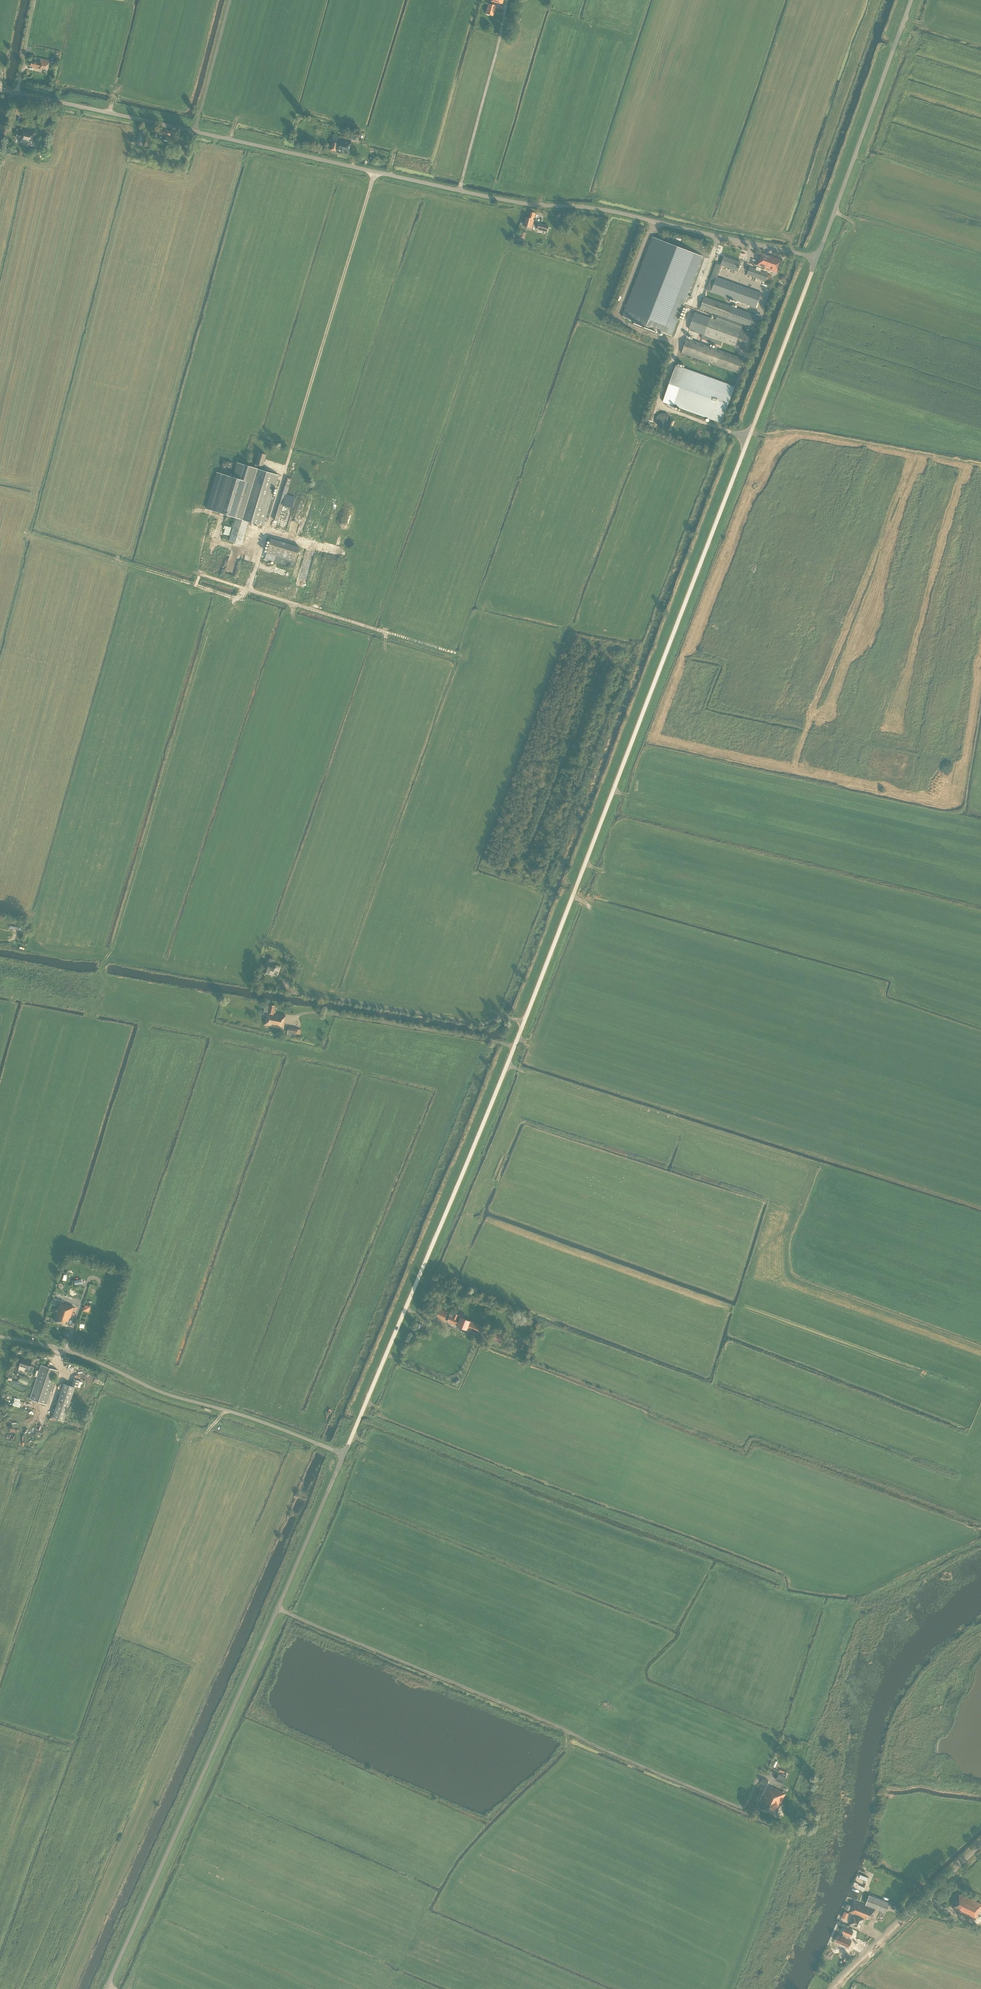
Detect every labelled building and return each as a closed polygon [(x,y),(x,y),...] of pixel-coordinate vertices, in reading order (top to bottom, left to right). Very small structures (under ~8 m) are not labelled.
[(490,1),(490,4),(489,4),(486,14),(493,16),(496,6),(494,5),(495,2),(502,4),(502,3),(503,3),(504,0),(490,0),(490,1)] [(47,70),(49,61),(40,59),(39,63),(32,61),(30,66),(47,70)] [(170,136),(171,131),(157,128),(156,133),(155,135),(157,136),(158,134),(165,135),(164,140),(169,141),(170,136)] [(21,138),(20,142),(33,146),(35,136),(34,136),(35,132),(22,129),(22,132),(18,131),(16,137),(21,138)] [(357,135),(348,132),(346,138),(355,141),(357,135)] [(350,146),(351,143),(339,139),(338,142),(333,141),(331,150),(336,151),(336,152),(348,155),(350,146)] [(535,213),(530,212),(528,218),(525,217),(523,226),(532,228),(533,223),(534,220),(535,213)] [(548,226),(539,223),(537,229),(547,232),(548,226)] [(703,256),(653,237),(622,316),(672,336),(703,256)] [(776,272),(781,260),(761,253),(757,265),(755,269),(749,267),(746,274),(766,281),(768,274),(760,271),(762,267),(776,272)] [(741,262),(724,256),(721,265),(722,265),(737,271),(741,262)] [(721,265),(716,263),(712,275),(717,277),(722,265),(721,265)] [(717,277),(712,275),(706,290),(756,308),(761,293),(717,277)] [(704,296),(700,309),(717,315),(715,320),(696,313),(690,330),(704,335),(703,338),(721,344),(722,341),(748,351),(754,334),(741,329),(743,324),(755,329),(759,316),(704,296)] [(739,374),(744,359),(687,338),(681,353),(739,374)] [(734,386),(676,365),(663,402),(721,423),(734,386)] [(266,455),(259,452),(255,464),(256,464),(254,467),(249,485),(233,480),(234,477),(217,472),(207,507),(205,506),(204,508),(207,508),(207,509),(236,518),(229,541),(241,544),(248,521),(263,525),(279,475),(264,470),(265,466),(263,465),(266,455)] [(278,521),(288,487),(285,486),(274,520),(278,521)] [(314,497),(304,534),(313,537),(323,499),(314,497)] [(300,547),(271,538),(266,553),(264,559),(293,567),(295,561),(300,547)] [(244,558),(250,560),(252,554),(246,552),(244,558)] [(228,558),(226,568),(235,570),(237,560),(228,558)] [(306,583),(309,563),(303,561),(299,582),(306,583)] [(275,566),(273,572),(288,576),(290,571),(275,566)] [(20,930),(21,924),(11,922),(10,928),(20,930)] [(276,953),(268,950),(267,955),(268,955),(262,972),(269,974),(270,970),(273,971),(275,965),(272,964),(276,953)] [(295,969),(289,967),(284,981),(290,984),(295,969)] [(274,1011),(275,1006),(270,1004),(269,1006),(266,1006),(265,1010),(268,1010),(265,1025),(283,1029),(285,1019),(284,1019),(284,1015),(275,1013),(275,1011),(274,1011)] [(70,1306),(61,1303),(54,1322),(67,1326),(69,1322),(72,1324),(73,1318),(70,1317),(74,1308),(70,1307),(70,1306)] [(440,1312),(439,1311),(437,1316),(438,1316),(437,1318),(443,1321),(443,1320),(447,1321),(447,1322),(457,1326),(466,1330),(477,1334),(481,1325),(470,1321),(460,1317),(459,1320),(456,1319),(458,1315),(454,1313),(454,1314),(450,1312),(448,1315),(449,1315),(449,1316),(446,1315),(447,1312),(441,1309),(440,1312)] [(31,1362),(22,1358),(19,1365),(20,1366),(19,1369),(25,1371),(31,1373),(33,1366),(30,1365),(31,1362)] [(58,1370),(41,1365),(30,1399),(47,1404),(58,1370)] [(64,1421),(75,1387),(71,1386),(63,1383),(52,1417),(64,1421)] [(785,1793),(769,1786),(759,1808),(774,1815),(774,1813),(776,1814),(785,1793)] [(960,1894),(953,1908),(975,1919),(980,1909),(979,1908),(980,1905),(980,1903),(966,1896),(966,1897),(960,1894)] [(869,1895),(867,1900),(865,1905),(886,1912),(890,1903),(869,1895)] [(868,1916),(872,1917),(875,1910),(854,1901),(849,1912),(867,1919),(868,1916)] [(853,1925),(859,1928),(863,1919),(857,1916),(856,1918),(854,1916),(850,1924),(853,1925)] [(842,1937),(840,1936),(837,1942),(849,1947),(852,1941),(849,1939),(850,1936),(851,1936),(853,1931),(844,1927),(842,1932),(844,1933),(842,1937)] [(833,1961),(836,1951),(829,1949),(826,1959),(833,1961)]
